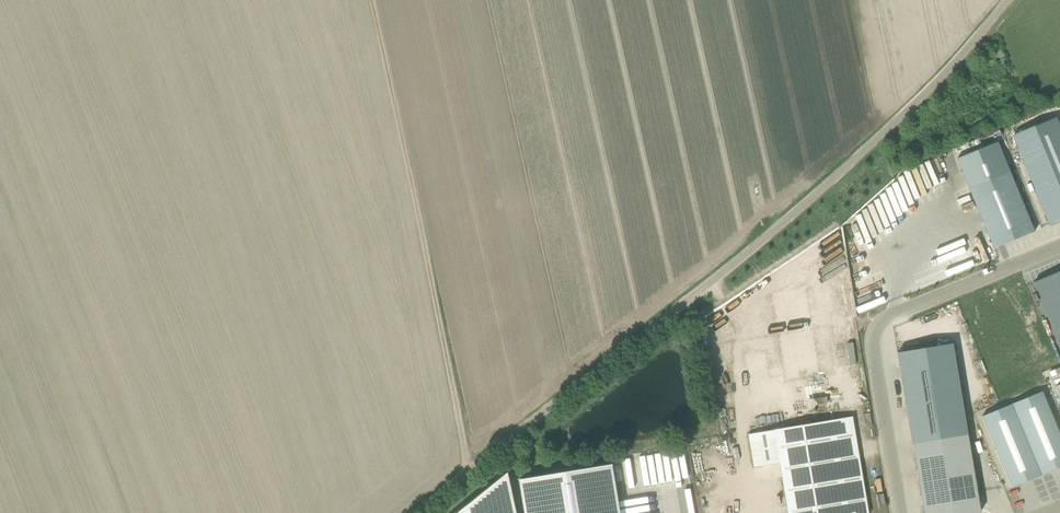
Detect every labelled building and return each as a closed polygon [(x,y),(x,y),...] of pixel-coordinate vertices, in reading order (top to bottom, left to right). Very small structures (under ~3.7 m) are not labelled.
[(1049,226),(1059,222),(1059,130),(1055,119),(1012,136),(1049,226)] [(940,187),(930,160),(917,166),(911,168),(921,194),(940,187)] [(1035,232),(1010,171),(969,188),(994,249),(1035,232)] [(900,194),(899,212),(908,212),(908,194),(900,194)] [(828,409),(860,404),(839,257),(818,260),(817,254),(802,256),(803,266),(787,268),(788,275),(769,278),(771,295),(735,300),(748,388),(743,388),(747,416),(754,415),(755,420),(815,412),(814,405),(827,403),(828,409)] [(1034,282),(1059,344),(1059,271),(1034,282)] [(982,417),(1012,488),(1059,468),(1059,434),(1042,392),(982,417)] [(868,507),(874,507),(860,415),(775,430),(775,433),(763,435),(763,432),(726,437),(730,456),(767,450),(766,447),(778,446),(789,512),(868,512),(868,507)] [(924,512),(979,512),(980,512),(968,434),(912,444),(924,512)] [(612,464),(519,480),(525,512),(620,512),(612,464)] [(507,473),(457,512),(516,512),(507,473)]
